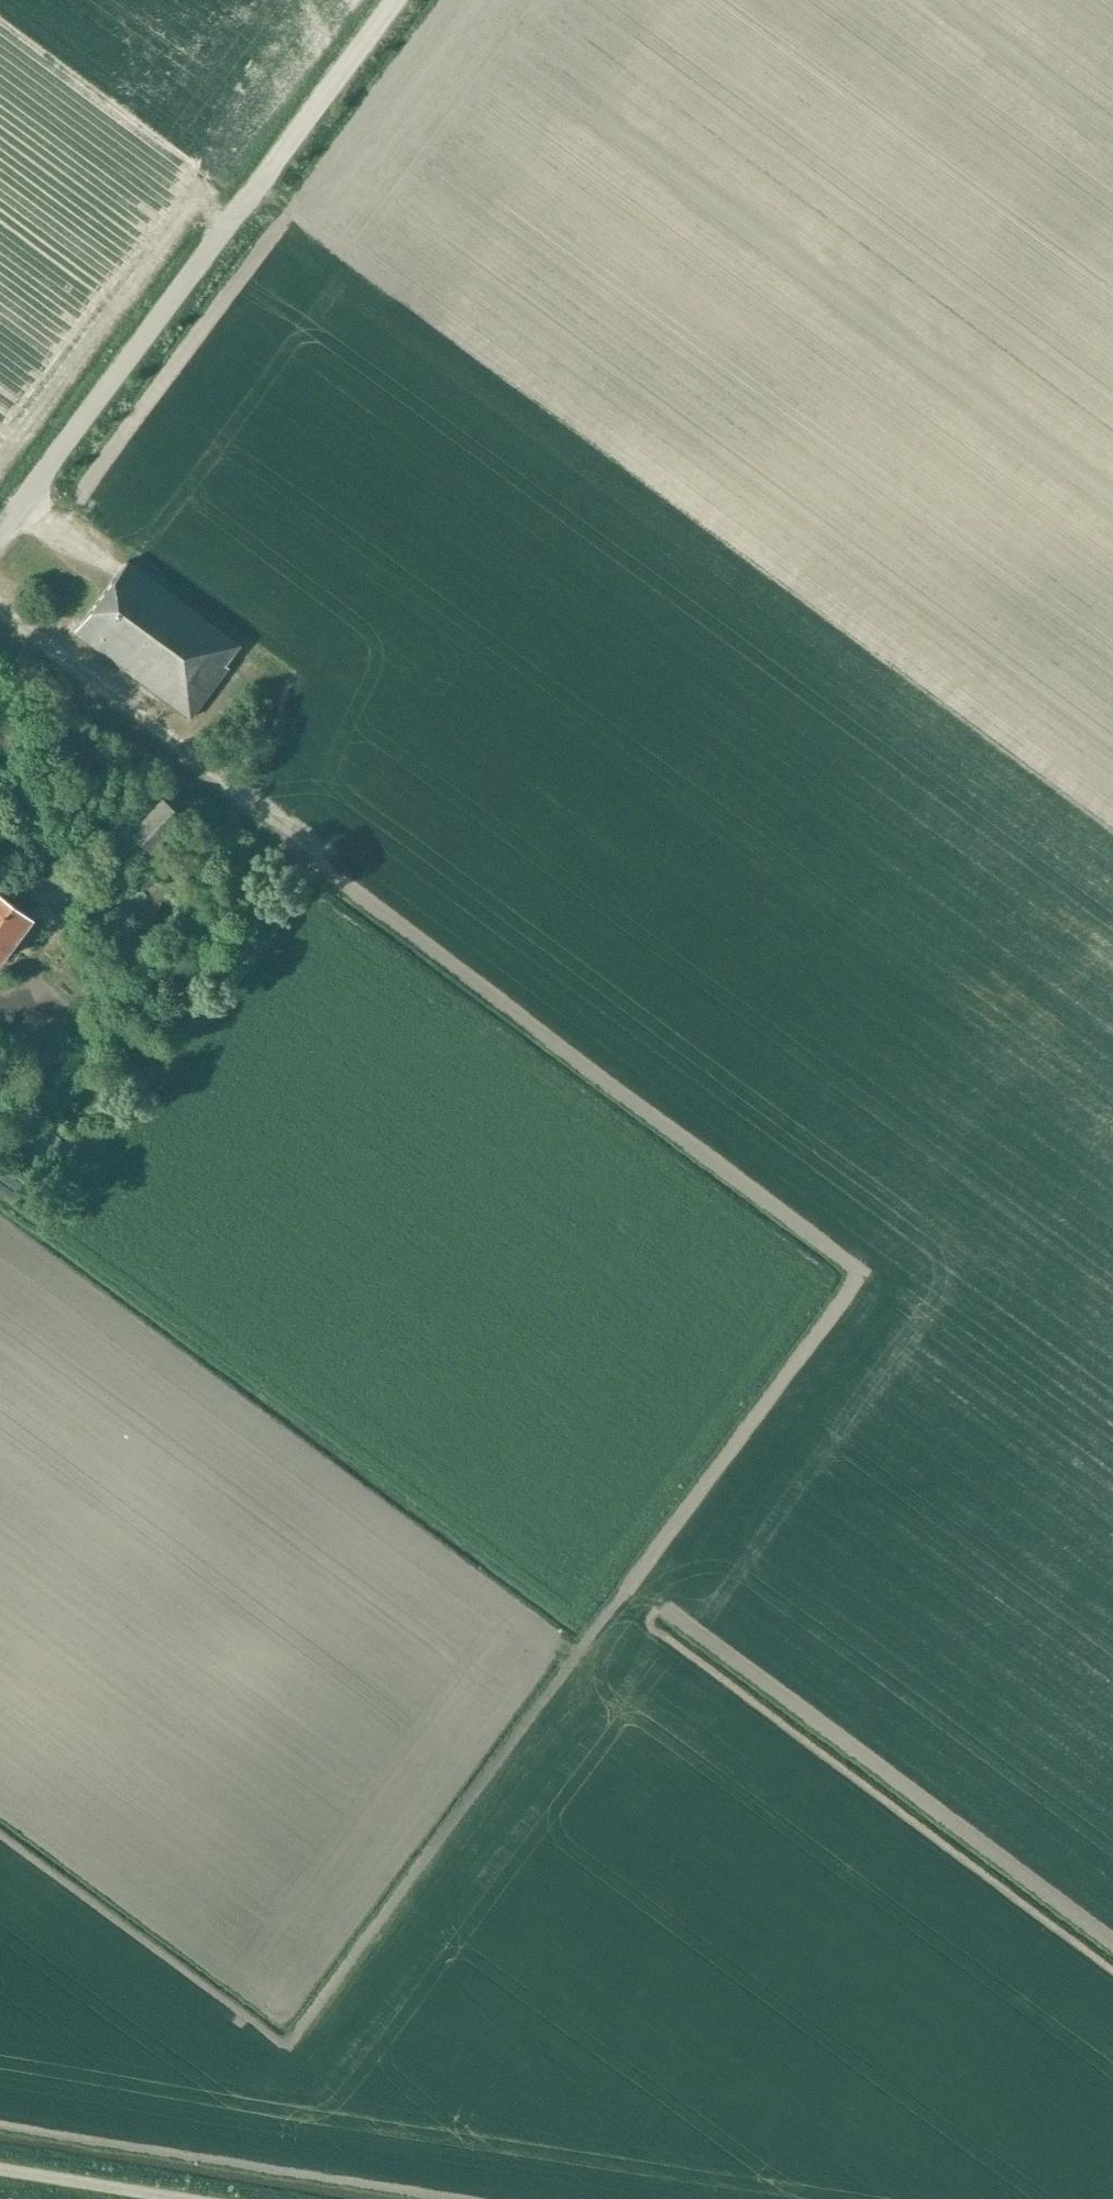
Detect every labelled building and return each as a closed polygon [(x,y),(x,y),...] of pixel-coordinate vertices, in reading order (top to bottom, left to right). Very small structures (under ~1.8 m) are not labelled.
[(241,644),(127,560),(73,632),(190,719),(229,668),(225,665),(241,644)] [(183,815),(161,795),(129,831),(150,851),(183,815)] [(32,919),(0,895),(0,962),(32,919)] [(50,1129),(33,1152),(49,1164),(66,1141),(50,1129)]
